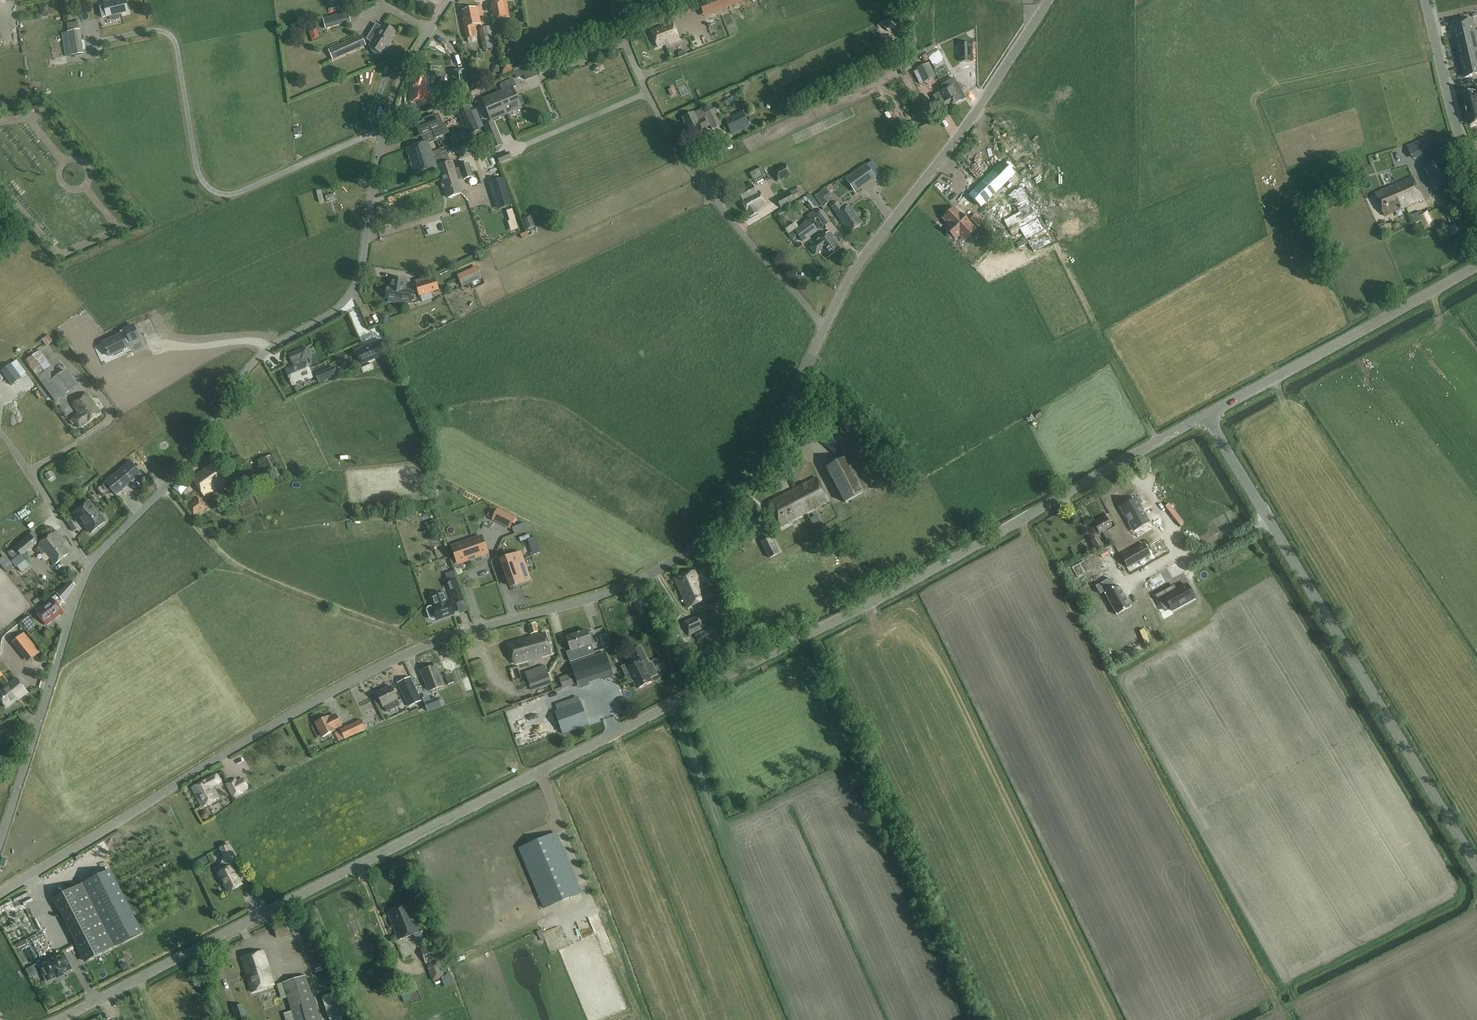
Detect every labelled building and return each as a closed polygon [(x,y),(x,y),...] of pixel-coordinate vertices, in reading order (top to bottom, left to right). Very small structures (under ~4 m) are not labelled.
[(128,12),(125,0),(119,0),(104,3),(104,6),(99,7),(102,18),(107,17),(110,16),(110,18),(112,20),(114,21),(117,20),(119,18),(119,16),(119,14),(128,12)] [(699,3),(704,17),(742,2),(741,0),(706,0),(699,3)] [(506,18),(503,1),(491,3),(494,20),(495,20),(497,31),(507,29),(505,18),(506,18)] [(40,6),(41,17),(49,15),(48,5),(40,6)] [(464,19),(462,20),(467,39),(477,36),(475,26),(481,24),(479,17),(482,16),(480,7),(462,11),(464,19)] [(323,18),(324,25),(325,28),(351,22),(348,12),(323,18)] [(714,31),(725,25),(719,13),(708,18),(714,31)] [(1474,31),(1472,20),(1452,24),(1455,35),(1474,31)] [(651,31),(658,48),(679,39),(672,22),(651,31)] [(889,22),(884,27),(889,32),(894,26),(889,22)] [(372,52),(375,54),(379,55),(380,54),(381,55),(385,49),(387,49),(391,43),(390,42),(396,32),(383,24),(381,27),(376,24),(367,39),(372,43),(369,47),(371,48),(370,49),(372,52)] [(496,47),(492,26),(479,29),(483,50),(496,47)] [(691,44),(702,41),(698,26),(687,30),(691,44)] [(317,28),(309,31),(312,40),(320,38),(317,28)] [(62,33),(66,56),(82,54),(78,30),(68,32),(62,33)] [(1476,41),(1474,31),(1455,35),(1457,46),(1476,41)] [(328,50),(333,60),(365,45),(361,35),(328,50)] [(945,49),(952,47),(951,41),(943,43),(945,49)] [(1476,41),(1457,46),(1460,56),(1476,52),(1476,42),(1476,41)] [(961,62),(971,62),(971,43),(961,43),(961,62)] [(1460,56),(1462,67),(1476,63),(1476,52),(1460,56)] [(561,58),(553,61),(556,67),(564,64),(561,58)] [(540,75),(556,68),(553,60),(536,67),(540,75)] [(478,66),(471,68),(470,62),(467,63),(469,79),(480,77),(478,66)] [(517,81),(534,76),(530,63),(513,68),(517,81)] [(934,77),(931,69),(928,63),(917,68),(923,82),(934,77)] [(1462,67),(1465,78),(1476,75),(1476,63),(1462,67)] [(455,94),(468,92),(465,71),(452,72),(455,94)] [(427,103),(429,103),(429,102),(427,101),(428,93),(441,94),(441,88),(429,86),(429,78),(411,76),(408,102),(427,103)] [(941,85),(944,90),(933,96),(936,100),(938,99),(939,100),(935,102),(941,112),(965,98),(960,90),(963,89),(960,83),(957,85),(953,78),(941,85)] [(498,93),(507,114),(521,108),(512,87),(515,86),(512,79),(500,85),(503,91),(498,93)] [(939,90),(935,82),(924,87),(928,95),(939,90)] [(673,86),(668,89),(670,95),(676,92),(673,86)] [(1466,110),(1476,108),(1476,92),(1476,93),(1476,92),(1476,91),(1464,94),(1464,95),(1467,106),(1466,106),(1465,106),(1466,110)] [(507,114),(498,93),(482,100),(491,120),(507,114)] [(467,104),(456,109),(464,127),(468,126),(471,133),(469,133),(469,134),(479,130),(467,104)] [(1466,110),(1467,114),(1468,114),(1469,114),(1471,125),(1471,126),(1476,125),(1476,108),(1466,110)] [(710,126),(711,129),(722,124),(715,109),(704,114),(706,118),(710,126)] [(743,111),(724,119),(732,134),(749,126),(743,111)] [(701,130),(710,126),(706,118),(697,122),(693,113),(683,118),(694,142),(704,137),(701,130)] [(438,115),(433,117),(433,115),(426,118),(427,120),(415,125),(420,136),(421,135),(432,131),(435,139),(449,133),(445,123),(442,124),(438,115)] [(493,121),(484,126),(483,126),(493,149),(503,145),(493,121)] [(433,159),(433,158),(428,143),(435,140),(436,141),(435,139),(432,131),(421,135),(424,143),(406,149),(415,174),(432,168),(429,160),(433,159)] [(461,133),(450,138),(453,144),(464,139),(461,133)] [(1427,138),(1408,147),(1413,158),(1432,149),(1427,138)] [(732,150),(740,149),(738,142),(731,144),(732,150)] [(456,145),(447,148),(449,154),(458,151),(456,145)] [(440,155),(433,158),(433,159),(429,160),(432,168),(435,176),(442,173),(442,174),(441,175),(441,176),(443,175),(445,182),(443,183),(448,198),(462,193),(457,179),(463,177),(464,180),(473,177),(468,164),(460,166),(460,168),(453,171),(450,161),(449,162),(445,149),(440,151),(442,155),(440,156),(440,155)] [(968,164),(974,162),(970,149),(964,151),(968,164)] [(511,158),(508,152),(496,157),(499,163),(511,158)] [(1044,167),(1051,163),(1047,155),(1040,159),(1044,167)] [(1419,157),(1410,161),(1414,168),(1423,163),(1419,157)] [(972,192),(984,204),(1017,171),(1005,159),(972,192)] [(1425,170),(1436,191),(1455,180),(1444,159),(1425,170)] [(773,172),(777,181),(792,174),(787,165),(773,172)] [(866,165),(848,177),(845,179),(855,192),(875,178),(866,165)] [(750,173),(753,180),(764,174),(761,167),(750,173)] [(1054,173),(1058,181),(1069,176),(1065,168),(1054,173)] [(1423,199),(1413,177),(1375,194),(1385,216),(1423,199)] [(502,179),(491,182),(499,209),(511,205),(502,179)] [(765,205),(759,192),(756,193),(752,185),(738,192),(742,200),(741,201),(749,217),(757,213),(755,210),(765,205)] [(799,197),(796,190),(776,200),(780,207),(799,197)] [(823,207),(828,203),(826,201),(827,197),(829,195),(826,190),(816,197),(823,207)] [(811,207),(816,205),(812,194),(799,199),(801,204),(808,201),(811,207)] [(1043,202),(1045,208),(1054,205),(1052,199),(1043,202)] [(1453,209),(1463,203),(1460,199),(1451,204),(1453,209)] [(849,233),(862,223),(849,206),(846,208),(844,205),(841,207),(838,203),(835,205),(834,203),(831,205),(832,207),(832,208),(837,215),(836,215),(849,233)] [(950,238),(953,237),(955,239),(960,235),(964,240),(975,229),(970,225),(970,224),(960,214),(954,208),(943,219),(949,224),(945,228),(947,231),(946,234),(950,238)] [(779,217),(785,225),(790,222),(791,224),(799,218),(796,213),(792,216),(788,210),(779,217)] [(822,211),(816,215),(824,227),(830,222),(822,211)] [(1422,221),(1426,229),(1433,226),(1427,212),(1422,214),(1421,212),(1413,216),(1416,224),(1422,221)] [(975,214),(970,219),(975,223),(980,218),(975,214)] [(533,227),(529,217),(523,219),(528,230),(533,227)] [(816,232),(807,221),(794,231),(803,242),(816,232)] [(1382,232),(1388,229),(1385,223),(1379,226),(1382,232)] [(1448,234),(1456,231),(1454,225),(1446,228),(1448,234)] [(809,248),(815,255),(822,250),(828,258),(841,248),(829,232),(816,242),(809,248)] [(482,277),(479,271),(459,279),(462,286),(482,277)] [(387,288),(387,290),(384,291),(383,295),(386,296),(385,298),(389,299),(388,302),(407,305),(409,291),(404,290),(406,280),(391,278),(390,288),(387,288)] [(435,279),(425,282),(416,285),(419,295),(438,290),(435,279)] [(450,289),(460,285),(457,279),(447,283),(450,289)] [(121,334),(102,343),(109,356),(115,353),(116,356),(123,353),(122,350),(128,347),(127,344),(139,339),(133,326),(120,332),(121,334)] [(40,339),(45,344),(52,338),(47,333),(40,339)] [(387,353),(382,340),(356,351),(362,364),(387,353)] [(292,385),(312,377),(305,361),(300,363),(298,360),(301,358),(297,351),(288,355),(291,362),(292,362),(294,366),(285,369),(292,385)] [(12,386),(22,378),(11,364),(1,372),(12,386)] [(51,366),(38,377),(55,401),(77,386),(66,370),(58,376),(51,366)] [(325,380),(338,375),(335,367),(322,373),(325,380)] [(87,394),(72,404),(79,414),(70,421),(73,425),(76,423),(79,428),(100,413),(87,394)] [(68,413),(64,408),(59,411),(63,416),(68,413)] [(836,456),(849,442),(827,422),(815,436),(836,456)] [(862,494),(876,487),(857,451),(843,459),(862,494)] [(270,456),(262,460),(268,473),(276,469),(270,456)] [(106,482),(115,494),(140,474),(130,461),(106,482)] [(205,496),(225,482),(213,463),(192,478),(205,496)] [(816,478),(769,503),(781,525),(783,524),(784,526),(789,523),(788,522),(828,501),(816,478)] [(184,490),(176,484),(172,489),(180,495),(184,490)] [(194,517),(206,508),(199,498),(187,507),(194,517)] [(1120,509),(1133,532),(1149,523),(1135,500),(1120,509)] [(91,533),(105,521),(89,502),(74,513),(91,533)] [(498,510),(493,520),(498,522),(510,528),(515,518),(503,512),(498,510)] [(1099,534),(1112,527),(1109,522),(1111,521),(1108,515),(1093,524),(1099,534)] [(14,547),(21,556),(22,556),(37,543),(36,542),(39,539),(33,531),(30,534),(14,547)] [(53,534),(53,533),(38,545),(54,564),(68,553),(59,541),(63,539),(56,531),(53,534)] [(455,548),(460,563),(470,560),(470,561),(471,561),(470,559),(474,557),(475,559),(476,559),(475,558),(487,553),(481,536),(463,543),(464,545),(455,548)] [(535,537),(527,540),(533,555),(541,552),(535,537)] [(770,537),(762,541),(761,542),(769,558),(778,553),(770,537)] [(1098,537),(1090,542),(1096,551),(1104,546),(1098,537)] [(1150,555),(1144,544),(1122,557),(1127,567),(1150,555)] [(21,556),(14,547),(8,553),(14,561),(13,562),(17,567),(25,560),(22,556),(21,556)] [(501,560),(511,587),(513,586),(530,580),(520,553),(503,559),(501,560)] [(1096,554),(1072,567),(1077,578),(1102,564),(1096,554)] [(6,571),(11,566),(3,556),(0,559),(0,564),(6,571)] [(450,574),(455,572),(448,556),(443,558),(450,574)] [(18,566),(22,572),(30,566),(25,560),(18,566)] [(474,568),(479,586),(483,585),(478,567),(474,568)] [(703,583),(712,579),(706,567),(697,571),(703,583)] [(687,608),(707,599),(695,571),(675,580),(687,608)] [(1119,586),(1115,588),(1110,579),(1096,587),(1100,594),(1105,591),(1106,593),(1105,594),(1105,595),(1116,614),(1116,615),(1131,607),(1130,606),(1130,607),(1119,587),(1119,586)] [(457,580),(449,582),(456,603),(464,600),(457,580)] [(75,586),(71,581),(35,611),(46,625),(63,612),(59,607),(63,601),(75,586)] [(1155,596),(1160,604),(1166,600),(1171,609),(1172,611),(1194,599),(1187,585),(1177,590),(1173,592),(1171,587),(1155,596)] [(455,614),(450,601),(447,601),(444,593),(432,597),(435,606),(432,607),(437,620),(455,614)] [(702,616),(706,625),(718,621),(714,612),(702,616)] [(699,615),(683,623),(689,636),(705,628),(699,615)] [(22,626),(30,620),(28,617),(20,623),(22,626)] [(538,632),(535,623),(528,625),(530,634),(538,632)] [(591,644),(592,644),(587,630),(566,637),(571,651),(566,652),(570,662),(594,654),(591,644)] [(514,664),(551,653),(545,633),(508,644),(514,664)] [(25,634),(15,641),(13,643),(28,662),(40,653),(25,634)] [(640,648),(630,653),(636,664),(627,669),(637,689),(652,681),(642,662),(646,659),(640,648)] [(571,665),(577,684),(612,672),(605,653),(571,665)] [(430,691),(444,686),(436,665),(421,671),(427,687),(428,687),(430,691)] [(528,680),(531,690),(551,683),(545,666),(540,667),(543,675),(528,680)] [(409,707),(422,701),(410,677),(397,683),(409,707)] [(16,678),(9,684),(10,685),(0,693),(0,700),(6,708),(17,699),(18,700),(27,693),(16,678)] [(573,679),(561,683),(563,688),(574,684),(573,679)] [(397,700),(398,700),(391,686),(376,693),(383,707),(384,707),(387,712),(400,706),(397,700)] [(438,699),(430,702),(433,708),(441,705),(438,699)] [(580,702),(554,712),(562,735),(588,725),(580,702)] [(321,719),(317,721),(318,722),(315,723),(322,737),(335,731),(334,729),(341,726),(336,715),(329,718),(328,717),(322,720),(321,719)] [(366,729),(362,720),(341,730),(345,739),(366,729)] [(219,798),(213,787),(222,782),(218,775),(211,778),(192,788),(202,807),(219,798)] [(236,779),(227,784),(234,797),(243,792),(249,788),(244,779),(238,783),(236,779)] [(200,814),(203,819),(209,816),(206,810),(200,814)] [(580,894),(555,834),(518,850),(543,910),(580,894)] [(228,844),(220,848),(225,858),(229,866),(231,865),(237,862),(228,844)] [(241,885),(231,865),(229,866),(225,858),(223,859),(221,865),(224,871),(219,874),(228,892),(241,885)] [(109,871),(54,899),(86,962),(141,933),(109,871)] [(388,912),(398,940),(419,932),(408,905),(388,912)] [(435,927),(430,912),(421,914),(426,930),(435,927)] [(287,922),(272,927),(276,938),(291,933),(287,922)] [(420,949),(425,963),(440,958),(435,944),(420,949)] [(21,947),(16,950),(23,962),(28,959),(21,947)] [(254,977),(258,990),(274,985),(263,951),(253,954),(259,975),(254,977)] [(63,954),(39,966),(47,981),(56,977),(57,979),(63,976),(62,974),(71,969),(63,954)] [(259,975),(253,954),(241,958),(252,992),(258,990),(254,977),(259,975)] [(427,965),(432,981),(443,977),(438,961),(427,965)] [(306,976),(283,983),(292,1012),(284,1014),(286,1019),(319,1019),(306,976)] [(242,1005),(233,1008),(237,1019),(247,1019),(242,1005)]
